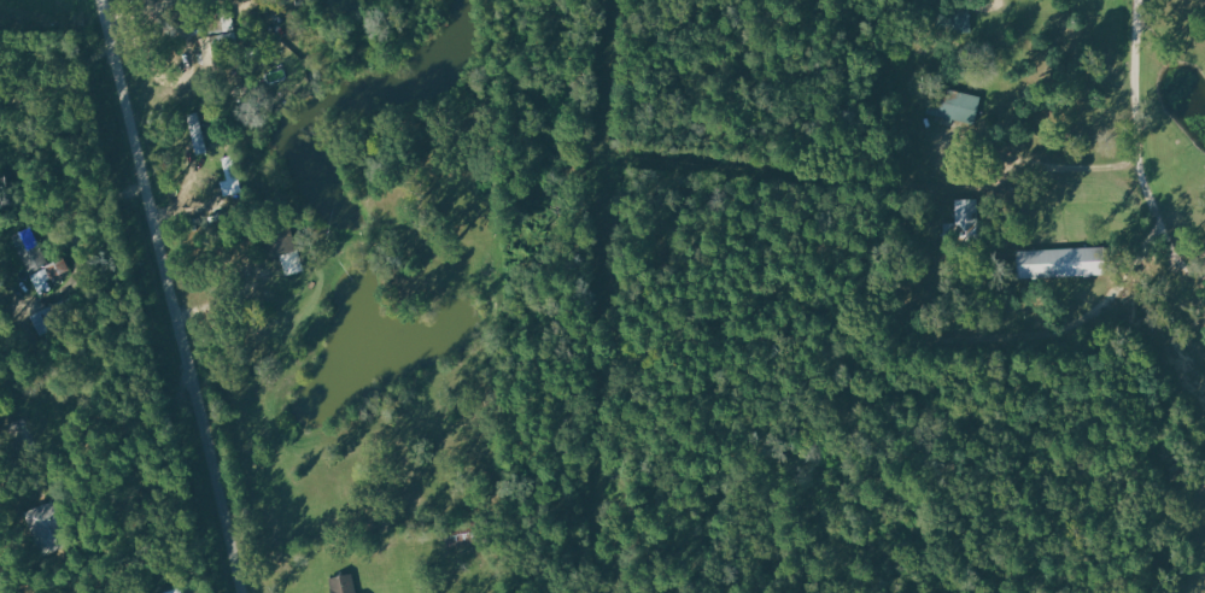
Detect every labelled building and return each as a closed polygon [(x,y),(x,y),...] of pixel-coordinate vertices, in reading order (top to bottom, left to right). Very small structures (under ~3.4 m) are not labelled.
[(973,128),(982,98),(940,87),(937,98),(932,97),(927,116),(973,128)] [(192,153),(206,152),(202,113),(188,114),(192,153)] [(977,200),(957,199),(956,224),(947,223),(946,238),(975,239),(977,200)] [(12,237),(41,296),(52,290),(48,281),(69,270),(63,257),(49,264),(31,228),(12,237)] [(1101,276),(1100,248),(1018,251),(1020,279),(1101,276)] [(330,592),(356,592),(351,573),(327,578),(330,592)]
